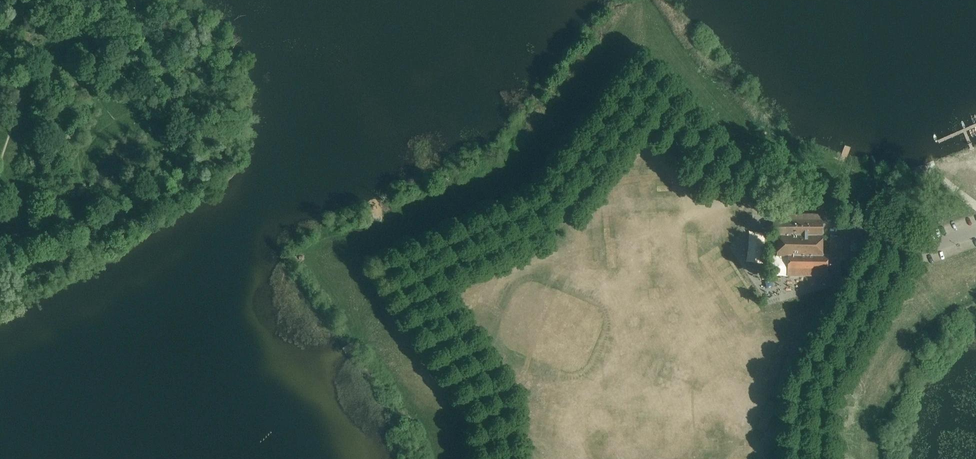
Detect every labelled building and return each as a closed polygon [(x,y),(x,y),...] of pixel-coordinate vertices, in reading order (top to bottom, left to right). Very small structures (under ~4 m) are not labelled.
[(822,214),(773,215),(773,239),(778,239),(775,266),(788,265),(788,277),(828,276),(828,254),(823,254),(822,214)]
